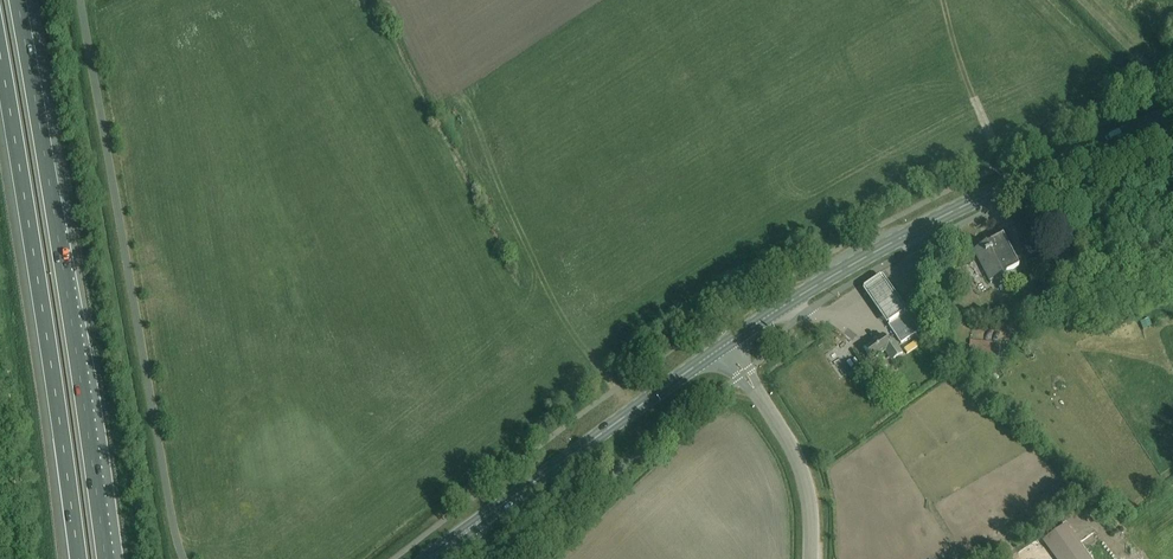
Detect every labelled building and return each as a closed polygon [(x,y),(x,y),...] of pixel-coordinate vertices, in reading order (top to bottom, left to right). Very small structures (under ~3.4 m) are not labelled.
[(1001,235),(972,251),(988,281),(1017,266),(1001,235)] [(882,273),(862,286),(887,321),(906,308),(882,273)] [(900,343),(918,330),(905,313),(888,325),(900,343)] [(893,340),(888,343),(882,335),(863,348),(872,361),(888,350),(894,358),(902,353),(893,340)] [(912,352),(922,344),(920,341),(909,349),(912,352)] [(970,341),(969,357),(999,360),(1000,344),(970,341)] [(1074,548),(1060,558),(1082,558),(1074,548)]
